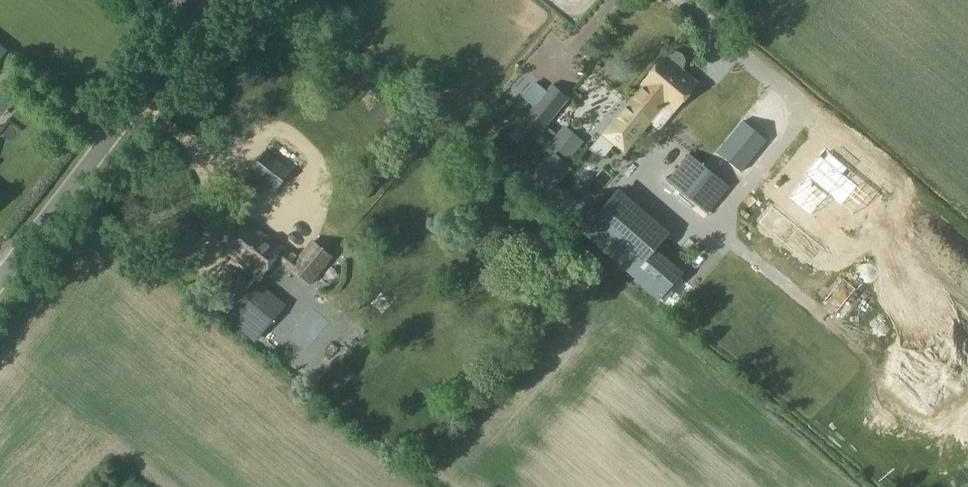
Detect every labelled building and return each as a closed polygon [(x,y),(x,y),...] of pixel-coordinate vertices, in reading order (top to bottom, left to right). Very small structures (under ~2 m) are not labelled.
[(616,118),(603,135),(624,152),(664,103),(674,111),(696,84),(680,70),(682,67),(683,63),(683,58),(680,55),(676,53),(671,53),(667,55),(665,58),(664,57),(642,84),(643,85),(626,106),(623,103),(613,115),(616,118)] [(752,74),(698,140),(667,181),(708,214),(728,189),(730,190),(796,110),(752,74)] [(536,108),(511,138),(526,151),(561,110),(546,96),(536,108)] [(249,172),(276,192),(290,171),(264,151),(249,172)] [(370,177),(357,193),(365,200),(378,184),(370,177)] [(666,238),(615,194),(582,232),(660,300),(680,277),(652,253),(666,238)] [(282,249),(247,223),(225,251),(260,278),(275,258),(310,286),(332,257),(340,247),(321,231),(312,241),(313,241),(298,257),(284,246),(282,249)] [(806,272),(784,273),(809,240),(817,246),(823,238),(789,238),(788,237),(759,238),(743,258),(755,258),(755,265),(774,279),(781,279),(781,286),(791,293),(806,272)] [(817,315),(833,290),(825,285),(810,310),(817,315)]
